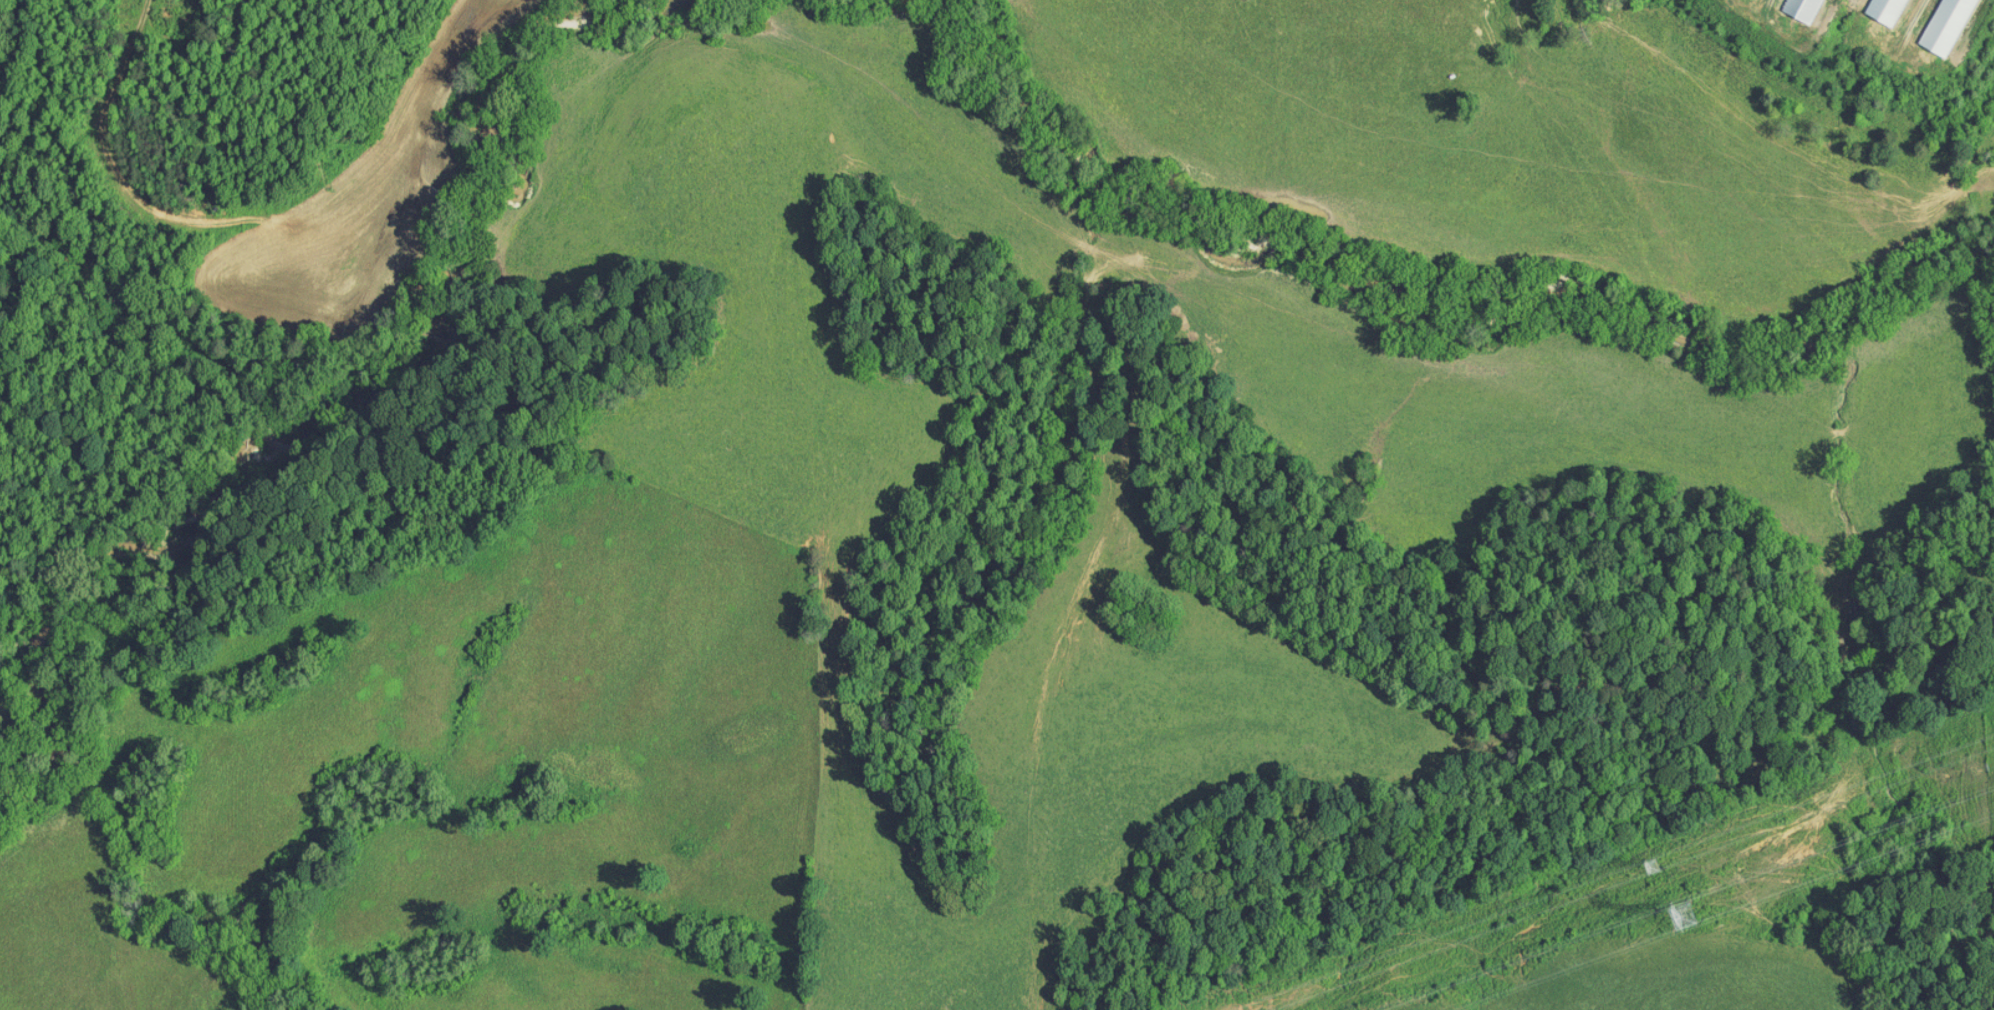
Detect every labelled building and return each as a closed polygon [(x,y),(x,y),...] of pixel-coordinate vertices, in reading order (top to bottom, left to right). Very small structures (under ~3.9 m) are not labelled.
[(1774,7),(1809,22),(1818,0),(1777,0),(1774,7)] [(1884,22),(1895,0),(1867,0),(1862,11),(1884,22)] [(1908,38),(1941,55),(1968,0),(1927,0),(1908,38)]
